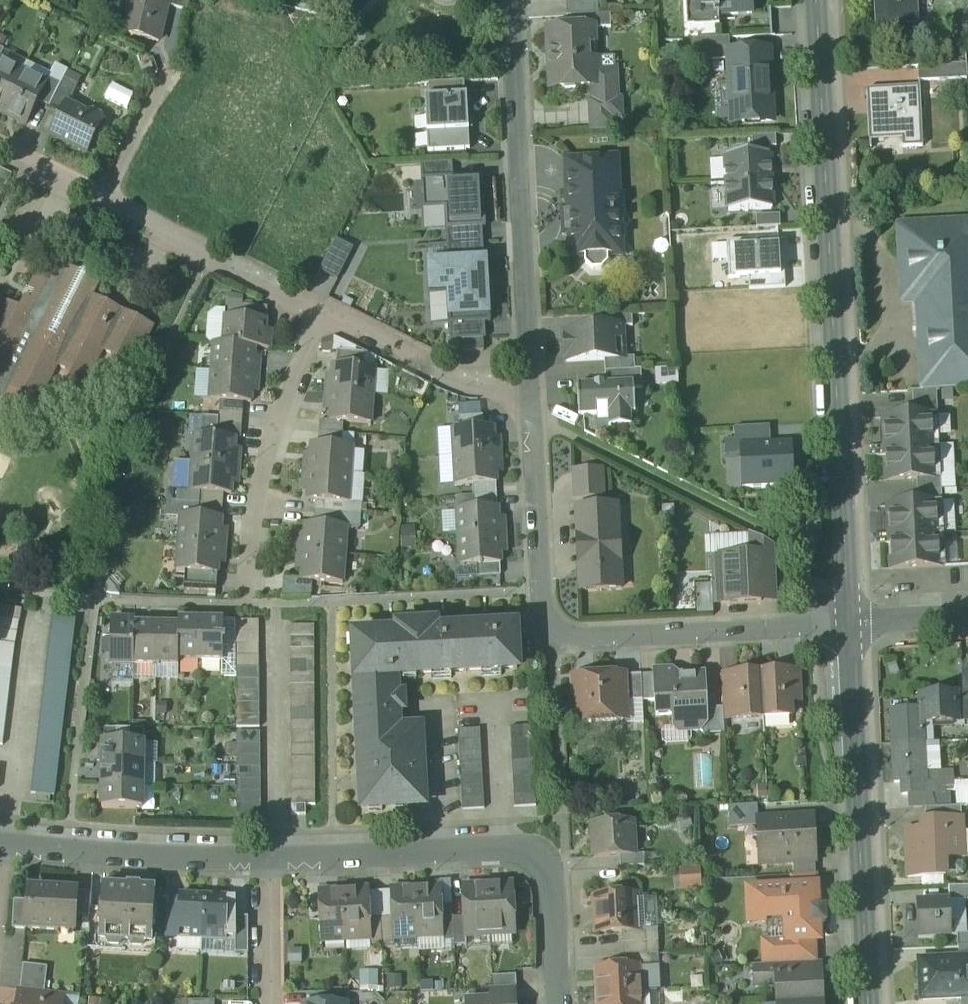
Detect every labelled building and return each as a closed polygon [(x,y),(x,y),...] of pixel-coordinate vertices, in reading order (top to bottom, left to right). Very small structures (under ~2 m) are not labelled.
[(125,13),(130,15),(126,34),(159,42),(167,7),(168,1),(166,0),(128,0),(125,13)] [(168,1),(167,7),(187,12),(190,0),(166,0),(168,1)] [(567,17),(571,17),(599,16),(598,0),(566,0),(567,17)] [(687,0),(689,27),(720,26),(720,16),(699,17),(698,0),(691,0),(687,0)] [(699,17),(720,16),(752,14),(751,0),(698,0),(699,17)] [(877,34),(920,32),(919,1),(933,0),(875,0),(877,34)] [(599,16),(571,17),(571,29),(596,28),(596,29),(612,28),(612,15),(599,16)] [(571,29),(550,30),(548,32),(551,86),(563,86),(563,87),(566,90),(577,89),(579,86),(579,85),(593,84),(603,84),(602,71),(602,59),(597,59),(596,29),(596,28),(571,29)] [(729,38),(694,40),(695,63),(729,61),(728,55),(730,54),(729,38)] [(730,54),(728,55),(729,61),(732,124),(773,122),(772,96),(774,94),(774,87),(771,84),(770,53),(730,54)] [(3,113),(22,74),(0,63),(0,112),(3,113)] [(51,75),(28,63),(22,74),(46,86),(49,80),(51,75)] [(966,68),(950,69),(950,84),(967,84),(966,68)] [(950,69),(919,70),(919,85),(950,84),(950,69)] [(617,70),(602,71),(603,84),(593,84),(594,102),(618,101),(617,70)] [(46,86),(22,74),(3,113),(27,125),(39,102),(46,86)] [(79,86),(65,79),(51,107),(63,114),(67,105),(69,106),(79,86)] [(60,86),(49,80),(46,86),(39,102),(50,107),(60,86)] [(465,82),(429,84),(429,99),(465,97),(465,82)] [(921,92),(868,95),(871,146),(904,144),(904,152),(924,151),(921,92)] [(429,99),(425,99),(427,134),(469,132),(467,97),(465,97),(429,99)] [(594,102),(590,102),(592,132),(613,131),(612,119),(622,118),(621,101),(618,101),(594,102)] [(69,106),(67,105),(63,114),(51,137),(86,155),(102,124),(100,117),(93,113),(88,115),(69,106)] [(469,132),(427,134),(428,153),(470,151),(469,132)] [(776,136),(752,137),(753,155),(770,154),(770,148),(777,148),(776,136)] [(753,155),(726,157),(727,185),(771,182),(770,154),(753,155)] [(617,159),(566,162),(569,212),(570,212),(571,233),(570,233),(571,259),(585,258),(586,265),(593,271),(602,270),(608,264),(607,250),(616,249),(621,244),(617,159)] [(423,167),(424,182),(458,181),(457,165),(423,167)] [(0,170),(0,183),(7,186),(12,176),(0,170)] [(447,211),(448,230),(482,229),(485,228),(483,180),(458,181),(424,182),(425,212),(447,211)] [(771,182),(727,185),(729,212),(773,210),(771,182)] [(780,216),(756,217),(757,229),(781,228),(780,216)] [(901,231),(903,262),(918,261),(922,333),(925,392),(936,392),(937,392),(939,392),(967,390),(967,227),(901,231)] [(448,230),(448,246),(483,245),(482,229),(448,230)] [(779,240),(727,243),(730,280),(749,279),(781,277),(781,269),(779,240)] [(321,272),(339,279),(353,249),(335,241),(321,272)] [(94,297),(100,283),(71,268),(71,267),(69,266),(69,267),(62,264),(62,263),(60,261),(51,279),(38,272),(29,290),(35,293),(31,301),(25,298),(20,308),(3,300),(0,306),(0,400),(17,408),(27,390),(43,398),(58,368),(88,383),(104,353),(134,368),(155,327),(94,297)] [(488,261),(429,264),(430,295),(446,294),(448,323),(485,321),(491,321),(488,261)] [(781,269),(781,277),(749,279),(750,290),(786,289),(785,269),(781,269)] [(251,308),(227,306),(226,318),(250,320),(251,308)] [(269,309),(251,308),(250,320),(268,321),(269,309)] [(632,315),(602,316),(603,328),(623,327),(623,328),(633,328),(632,315)] [(250,320),(226,318),(224,346),(256,348),(271,349),(272,338),(267,337),(268,321),(250,320)] [(486,341),(485,321),(448,323),(449,343),(484,341),(486,341)] [(603,328),(600,328),(597,332),(563,333),(564,351),(566,350),(567,363),(605,361),(625,360),(625,359),(623,328),(623,327),(603,328)] [(484,341),(449,343),(449,354),(485,352),(484,341)] [(224,346),(214,345),(212,373),(260,377),(260,365),(254,364),(256,348),(224,346)] [(365,355),(337,353),(336,366),(364,368),(365,355)] [(625,360),(605,361),(605,373),(635,372),(635,371),(635,359),(625,359),(625,360)] [(336,366),(334,366),(333,382),(326,382),(326,394),(373,397),(375,373),(375,369),(336,366)] [(635,372),(605,373),(606,385),(633,384),(633,383),(634,383),(635,391),(643,390),(641,371),(635,371),(635,372)] [(260,377),(212,373),(210,401),(220,402),(244,404),(251,404),(253,388),(259,388),(260,377)] [(389,374),(375,373),(373,397),(388,398),(389,374)] [(633,384),(606,385),(606,386),(604,386),(604,385),(603,385),(603,386),(596,386),(596,385),(595,385),(595,386),(579,386),(577,386),(579,417),(580,417),(597,416),(597,421),(609,420),(610,428),(609,428),(609,429),(632,428),(632,427),(631,414),(634,414),(636,414),(635,391),(634,383),(633,383),(633,384)] [(925,392),(913,393),(914,417),(938,415),(937,392),(936,392),(925,392)] [(373,397),(326,394),(325,405),(331,405),(330,422),(344,423),(372,425),(373,397)] [(244,404),(220,402),(219,414),(243,416),(244,404)] [(243,416),(219,414),(219,419),(218,426),(242,428),(243,416)] [(914,417),(884,418),(886,450),(940,447),(938,415),(914,417)] [(483,417),(459,418),(460,430),(483,429),(483,417)] [(219,419),(202,418),(201,437),(218,438),(218,426),(219,419)] [(330,422),(320,421),(320,434),(343,435),(344,423),(330,422)] [(242,428),(218,426),(218,438),(236,439),(241,440),(242,428)] [(770,427),(734,429),(735,440),(741,440),(742,448),(772,446),(770,427)] [(460,430),(453,430),(454,458),(502,456),(501,444),(495,444),(494,428),(483,429),(460,430)] [(343,435),(320,434),(319,445),(342,447),(343,435)] [(201,437),(194,436),(192,464),(240,468),(241,456),(235,456),(236,439),(218,438),(201,437)] [(319,445),(312,445),(310,461),(305,461),(304,473),(351,476),(353,448),(342,447),(319,445)] [(772,446),(742,448),(744,487),(793,485),(791,445),(772,446)] [(940,447),(886,450),(888,482),(917,481),(941,479),(940,447)] [(502,456),(454,458),(455,486),(473,485),(496,484),(497,484),(496,468),(502,467),(502,456)] [(240,468),(192,464),(190,492),(201,493),(224,495),(232,495),(233,479),(239,480),(240,468)] [(602,472),(575,473),(576,498),(603,496),(602,472)] [(351,476),(304,473),(303,484),(309,485),(308,501),(316,502),(349,504),(351,476)] [(941,479),(917,481),(918,492),(942,491),(941,479)] [(496,484),(473,485),(473,498),(497,496),(496,484)] [(942,491),(918,492),(919,504),(943,503),(942,491)] [(190,492),(178,492),(177,503),(199,505),(201,493),(190,492)] [(224,495),(201,493),(199,505),(223,507),(224,495)] [(497,496),(473,498),(474,509),(497,508),(497,496)] [(349,504),(316,502),(316,514),(351,516),(352,505),(349,504)] [(177,503),(169,503),(168,518),(181,519),(181,516),(199,517),(199,505),(177,503)] [(919,504),(889,506),(890,538),(944,535),(943,503),(919,504)] [(223,507),(199,505),(199,517),(222,519),(223,507)] [(362,505),(352,505),(351,516),(361,517),(362,505)] [(474,509),(457,510),(458,538),(506,536),(505,524),(499,524),(499,508),(474,509)] [(618,508),(577,510),(578,537),(577,537),(577,539),(579,539),(580,565),(578,565),(578,567),(580,567),(581,591),(622,590),(621,565),(622,565),(622,563),(621,563),(620,537),(621,537),(621,535),(620,535),(618,508)] [(351,516),(316,514),(315,526),(348,528),(348,529),(360,530),(361,517),(351,516)] [(199,517),(181,516),(181,519),(179,544),(226,547),(227,536),(221,536),(222,519),(199,517)] [(315,526),(306,525),(305,542),(299,541),(298,553),(346,556),(348,529),(348,528),(315,526)] [(775,546),(752,535),(752,536),(752,538),(752,554),(724,556),(727,603),(727,604),(778,601),(775,546)] [(944,535),(890,538),(892,570),(946,567),(944,535)] [(506,536),(458,538),(460,567),(477,566),(501,565),(501,564),(501,548),(506,547),(506,536)] [(752,538),(723,540),(724,556),(752,554),(752,538)] [(226,547),(179,544),(177,572),(186,573),(218,575),(220,559),(225,559),(226,547)] [(346,556),(298,553),(297,564),(303,565),(302,580),(302,581),(313,582),(344,584),(346,556)] [(724,556),(711,556),(713,604),(727,603),(724,556)] [(501,565),(477,566),(478,578),(501,576),(501,565)] [(460,567),(455,567),(455,579),(478,578),(477,566),(460,567)] [(218,575),(186,573),(185,586),(217,588),(218,575)] [(302,580),(284,579),(283,598),(311,597),(313,582),(302,581),(302,580)] [(0,607),(0,643),(15,646),(16,645),(20,622),(22,611),(0,607)] [(76,620),(53,617),(32,794),(55,797),(76,620)] [(202,621),(179,620),(179,626),(179,661),(201,662),(202,621)] [(135,621),(113,621),(113,666),(134,667),(135,625),(135,621)] [(224,621),(202,621),(201,662),(223,662),(224,662),(224,645),(226,645),(226,641),(224,641),(224,621)] [(236,621),(224,621),(224,641),(226,641),(226,645),(224,645),(224,662),(223,662),(223,676),(237,676),(237,669),(237,657),(236,645),(236,633),(236,622),(236,621)] [(259,622),(236,622),(236,633),(259,633),(259,622)] [(157,625),(135,625),(134,667),(156,667),(157,625)] [(179,626),(157,625),(156,667),(178,667),(179,661),(179,626)] [(315,627),(291,627),(291,639),(315,639),(315,627)] [(436,629),(414,630),(416,676),(466,673),(464,633),(436,634),(436,629)] [(355,639),(357,678),(396,677),(416,676),(414,630),(400,630),(400,637),(355,639)] [(515,630),(464,633),(466,673),(517,670),(515,630)] [(259,633),(236,633),(236,645),(259,645),(259,633)] [(315,651),(315,639),(291,639),(291,651),(315,651)] [(0,644),(0,746),(3,746),(15,646),(0,644)] [(259,645),(236,645),(237,657),(260,657),(259,645)] [(315,663),(315,651),(291,651),(291,663),(315,663)] [(260,657),(237,657),(237,669),(260,669),(260,657)] [(315,663),(291,663),(291,675),(315,675),(315,663)] [(260,669),(237,669),(237,676),(237,681),(260,681),(260,669)] [(703,676),(678,677),(678,675),(672,670),(656,671),(654,673),(654,675),(656,701),(657,716),(673,715),(674,729),(679,733),(700,731),(707,724),(706,709),(704,677),(703,676)] [(789,672),(762,674),(764,719),(792,717),(791,702),(790,702),(788,673),(789,673),(789,672)] [(789,673),(788,673),(790,702),(791,702),(803,701),(802,673),(789,673)] [(762,674),(733,675),(733,676),(734,676),(736,714),(735,714),(736,720),(764,719),(762,674)] [(315,675),(291,675),(291,687),(315,686),(315,675)] [(654,675),(641,676),(643,702),(656,701),(654,675)] [(641,676),(624,677),(626,702),(643,702),(641,676)] [(733,676),(722,677),(723,708),(724,715),(735,714),(736,714),(734,676),(733,676)] [(357,678),(360,734),(396,732),(399,731),(397,710),(402,710),(402,698),(397,698),(396,677),(357,678)] [(624,677),(574,679),(576,725),(627,722),(626,702),(624,677)] [(260,681),(237,681),(237,693),(260,693),(260,681)] [(315,686),(291,687),(291,699),(315,698),(315,686)] [(260,693),(237,693),(237,704),(260,704),(260,693)] [(962,696),(923,698),(923,712),(924,726),(930,726),(964,724),(962,696)] [(315,698),(291,699),(291,711),(315,710),(315,698)] [(260,704),(237,704),(237,716),(260,716),(260,704)] [(723,708),(706,709),(707,724),(700,731),(705,736),(725,735),(724,715),(723,708)] [(315,710),(291,711),(291,723),(315,722),(315,710)] [(923,712),(891,713),(893,746),(924,745),(931,744),(930,726),(924,726),(923,712)] [(260,716),(237,716),(237,728),(260,728),(260,716)] [(315,722),(291,723),(291,735),(315,734),(315,722)] [(533,727),(511,728),(515,808),(537,807),(533,727)] [(144,731),(105,730),(105,742),(144,743),(144,731)] [(481,730),(459,731),(463,811),(485,810),(481,730)] [(396,732),(360,734),(364,808),(423,805),(419,731),(399,731),(396,732)] [(261,733),(237,733),(237,745),(261,745),(261,733)] [(315,734),(291,735),(291,747),(315,746),(315,734)] [(105,742),(104,742),(103,765),(144,765),(144,743),(105,742)] [(261,745),(237,745),(238,757),(261,757),(261,745)] [(932,773),(925,773),(924,745),(893,746),(895,784),(902,783),(903,796),(945,794),(945,783),(944,783),(943,772),(932,773)] [(315,758),(315,746),(291,747),(292,759),(315,758)] [(261,757),(238,757),(237,769),(261,769),(261,757)] [(315,758),(292,759),(292,770),(315,770),(315,758)] [(144,765),(103,765),(102,787),(143,787),(144,765)] [(261,769),(237,769),(238,781),(261,780),(261,769)] [(315,770),(292,770),(292,782),(316,782),(315,770)] [(261,780),(238,781),(238,792),(261,792),(261,780)] [(956,806),(967,806),(967,781),(955,781),(956,806)] [(316,794),(316,782),(292,782),(292,794),(316,794)] [(143,787),(102,787),(102,809),(143,810),(143,787)] [(261,792),(238,792),(238,804),(261,804),(261,792)] [(316,806),(316,794),(292,794),(292,806),(306,806),(316,806)] [(261,804),(238,804),(238,816),(261,816),(261,804)] [(306,806),(292,806),(292,817),(306,816),(306,806)] [(758,806),(729,807),(730,828),(758,827),(758,820),(759,820),(758,806)] [(961,808),(926,809),(926,822),(962,820),(961,808)] [(759,820),(758,820),(758,827),(760,866),(794,864),(816,863),(813,817),(759,820)] [(962,820),(926,822),(927,832),(907,833),(908,878),(946,877),(945,858),(949,858),(963,857),(962,837),(963,837),(962,820)] [(633,824),(593,826),(595,858),(620,857),(634,856),(633,824)] [(634,856),(620,857),(621,869),(645,868),(644,856),(634,856)] [(816,863),(794,864),(795,876),(816,875),(816,863)] [(795,876),(792,876),(793,888),(811,887),(813,889),(815,889),(817,886),(816,875),(795,876)] [(682,878),(682,887),(701,889),(701,880),(682,878)] [(128,888),(103,886),(102,904),(100,904),(100,908),(99,924),(101,924),(100,937),(101,937),(100,942),(107,942),(110,948),(120,948),(123,943),(129,944),(132,949),(142,950),(146,945),(151,945),(152,940),(153,927),(156,927),(157,908),(154,907),(155,889),(141,888),(141,886),(128,885),(128,888)] [(512,887),(488,889),(490,935),(514,934),(512,887)] [(793,888),(749,890),(750,920),(786,918),(787,941),(787,943),(814,941),(818,941),(819,939),(819,923),(817,922),(815,922),(813,889),(811,887),(793,888)] [(949,889),(949,902),(950,902),(950,903),(967,902),(967,888),(949,889)] [(440,889),(416,891),(418,937),(442,936),(441,919),(441,906),(440,889)] [(488,889),(464,890),(465,918),(466,936),(490,935),(488,889)] [(78,893),(29,890),(29,902),(27,930),(75,933),(76,917),(78,893)] [(416,891),(391,892),(393,917),(394,939),(418,937),(416,891)] [(368,892),(344,893),(346,940),(370,939),(369,919),(368,892)] [(91,893),(78,893),(76,917),(89,918),(90,908),(91,893)] [(344,893),(320,895),(321,921),(322,941),(346,940),(344,893)] [(204,897),(180,895),(179,899),(178,922),(177,939),(201,941),(204,897)] [(637,896),(594,899),(596,935),(622,933),(639,932),(637,896)] [(229,898),(204,897),(201,941),(227,942),(228,924),(229,902),(229,898)] [(179,899),(167,898),(166,921),(178,922),(179,899)] [(658,930),(657,898),(642,899),(643,930),(658,930)] [(29,902),(14,901),(13,929),(27,930),(29,902)] [(241,903),(229,902),(228,924),(240,925),(241,903)] [(949,902),(917,904),(919,938),(951,937),(950,903),(950,902),(949,902)] [(453,906),(441,906),(441,919),(454,919),(453,906)] [(100,908),(90,908),(89,918),(88,949),(151,953),(152,940),(151,945),(146,945),(142,950),(132,949),(129,944),(123,943),(120,948),(110,948),(107,942),(100,942),(101,937),(100,937),(101,924),(99,924),(100,908)] [(393,917),(381,918),(383,946),(394,945),(394,939),(393,917)] [(381,918),(369,919),(370,939),(370,946),(383,946),(381,918)] [(465,918),(454,919),(455,942),(455,947),(467,946),(466,936),(465,918)] [(454,919),(441,919),(442,936),(443,943),(455,942),(454,919)] [(321,921),(309,922),(311,950),(323,949),(322,941),(321,921)] [(639,932),(622,933),(624,957),(652,955),(660,955),(658,931),(639,932)] [(782,941),(763,942),(765,966),(776,965),(783,965),(782,941)] [(814,941),(787,943),(787,941),(782,941),(783,965),(815,963),(814,941)] [(652,955),(624,957),(624,969),(640,968),(652,967),(652,955)] [(921,961),(923,1002),(962,1000),(967,1000),(967,959),(961,960),(921,961)] [(783,965),(776,965),(777,978),(820,975),(820,974),(819,963),(815,963),(783,965)] [(48,968),(24,965),(21,989),(45,992),(48,968)] [(765,966),(755,966),(755,969),(756,969),(757,987),(777,986),(777,978),(776,965),(765,966)] [(624,969),(596,970),(598,995),(642,993),(640,968),(624,969)] [(361,970),(360,990),(377,991),(377,971),(361,970)] [(777,978),(777,986),(778,1003),(798,1003),(823,1003),(821,974),(820,974),(820,975),(777,978)] [(516,977),(493,978),(493,990),(513,989),(516,988),(516,977)] [(21,989),(19,1001),(19,1002),(36,1003),(51,1003),(52,993),(45,992),(21,989)] [(493,990),(491,990),(491,1002),(513,1001),(513,989),(493,990)] [(598,995),(598,1003),(642,1003),(642,993),(598,995)]
